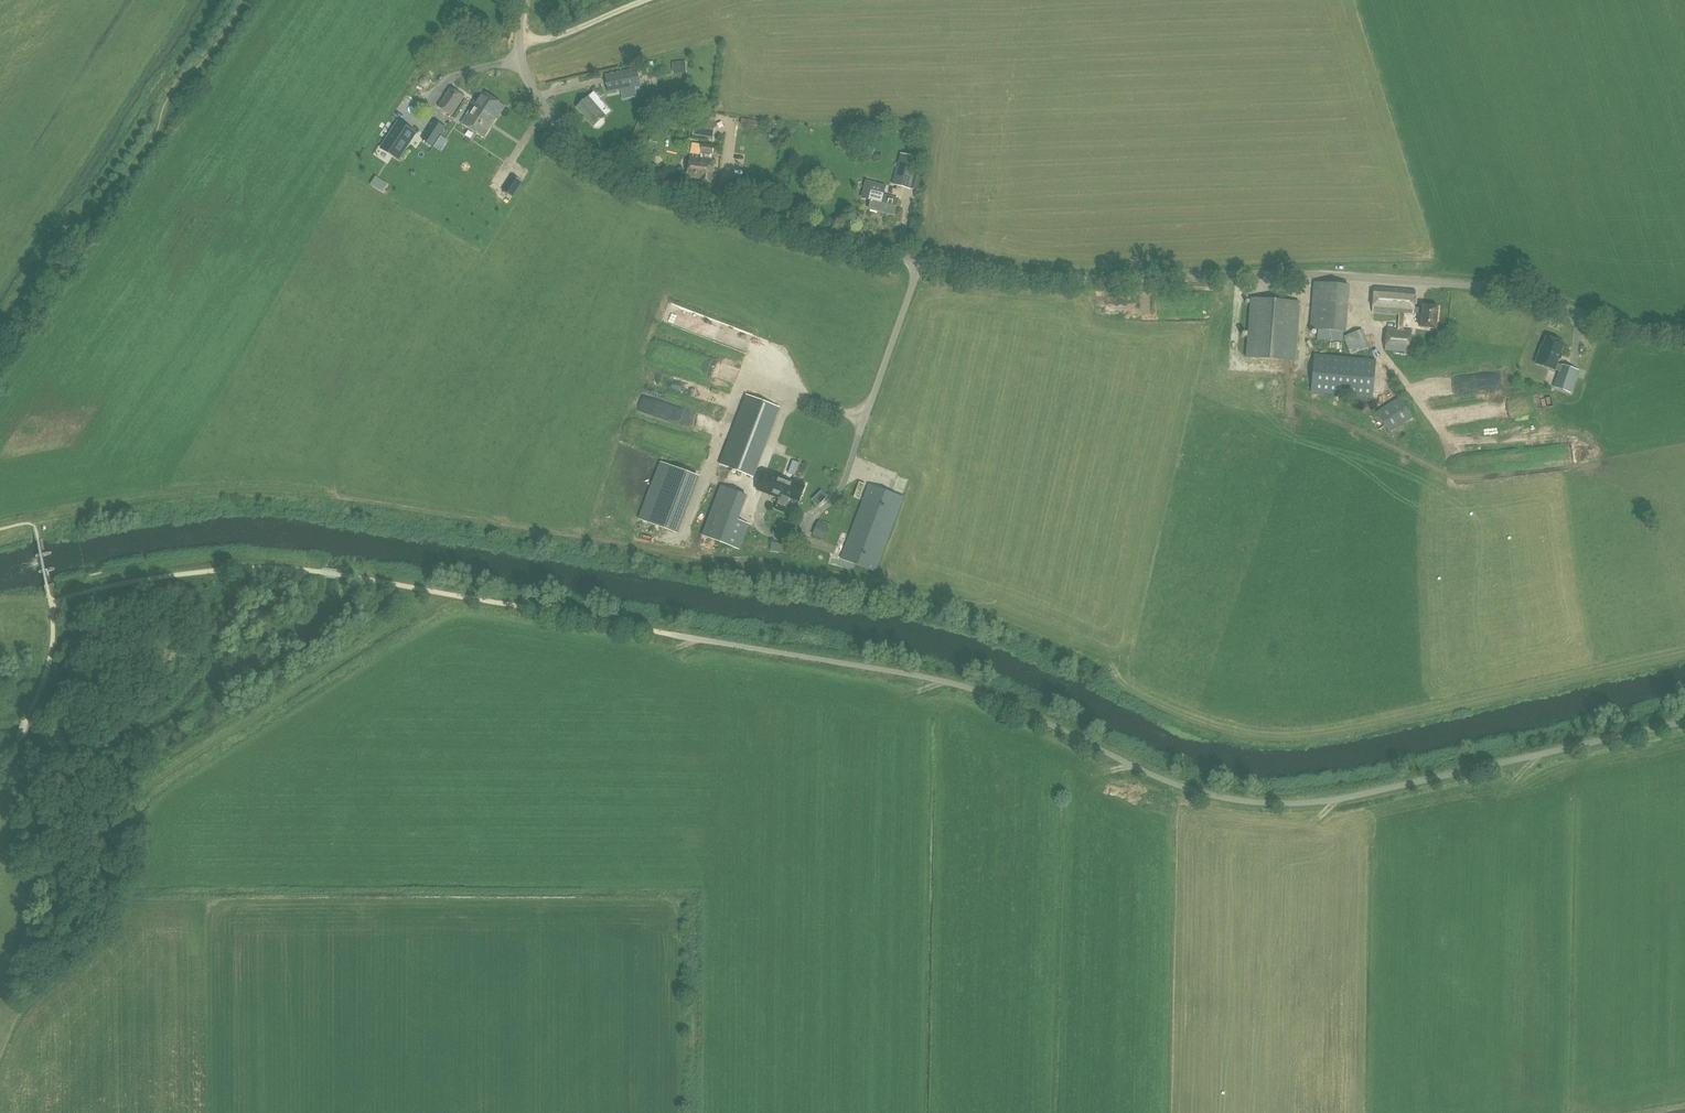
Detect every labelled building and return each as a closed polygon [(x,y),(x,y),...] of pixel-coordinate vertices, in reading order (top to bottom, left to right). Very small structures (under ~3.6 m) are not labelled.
[(674,74),(687,73),(686,61),(673,62),(674,74)] [(637,68),(605,75),(609,92),(641,86),(637,68)] [(423,87),(427,87),(430,85),(430,81),(429,78),(426,76),(423,76),(420,78),(419,81),(420,85),(423,87)] [(452,87),(438,106),(452,116),(465,97),(452,87)] [(497,118),(498,119),(506,106),(481,90),(471,104),(472,104),(484,112),(485,111),(497,118)] [(594,126),(606,115),(600,108),(605,104),(594,91),(577,107),(594,126)] [(661,93),(651,93),(651,103),(661,103),(661,93)] [(484,138),(497,118),(485,111),(484,112),(472,104),(461,123),(484,138)] [(694,136),(708,139),(713,140),(717,113),(698,110),(694,136)] [(601,129),(609,124),(606,119),(597,124),(601,129)] [(433,146),(445,127),(434,120),(422,139),(433,146)] [(416,132),(399,121),(382,147),(399,158),(416,132)] [(715,158),(712,158),(714,145),(703,143),(701,157),(691,156),(687,177),(702,179),(702,181),(711,183),(715,158)] [(910,189),(916,167),(918,158),(901,153),(893,184),(910,189)] [(508,181),(518,188),(522,182),(512,175),(508,181)] [(388,184),(376,176),(371,184),(383,192),(388,184)] [(508,181),(502,191),(512,197),(518,188),(508,181)] [(898,199),(883,195),(886,186),(867,181),(862,197),(871,200),(869,208),(894,215),(898,199)] [(1343,341),(1344,332),(1347,332),(1351,286),(1313,282),(1309,328),(1325,330),(1324,339),(1343,341)] [(1436,329),(1438,307),(1423,305),(1422,308),(1414,307),(1415,290),(1375,287),(1373,312),(1399,314),(1398,329),(1387,328),(1385,350),(1409,352),(1411,330),(1403,329),(1404,315),(1413,316),(1413,313),(1422,313),(1421,327),(1436,329)] [(1299,302),(1251,298),(1246,357),(1295,361),(1299,302)] [(1344,337),(1350,354),(1369,347),(1363,329),(1344,337)] [(1555,386),(1571,392),(1578,371),(1557,363),(1564,343),(1547,337),(1544,346),(1542,346),(1536,363),(1560,372),(1555,386)] [(1377,360),(1319,355),(1316,392),(1373,398),(1377,360)] [(753,476),(769,434),(780,406),(747,394),(720,464),(753,476)] [(1389,432),(1414,418),(1400,397),(1376,412),(1389,432)] [(677,533),(699,476),(662,462),(640,519),(677,533)] [(804,486),(805,483),(798,480),(797,483),(787,479),(764,470),(757,489),(779,498),(779,499),(782,500),(781,504),(778,502),(775,509),(784,512),(787,506),(786,505),(787,502),(788,502),(790,497),(799,501),(805,486),(804,486)] [(907,496),(913,484),(904,479),(898,491),(907,496)] [(869,484),(841,558),(876,571),(904,497),(869,484)] [(749,524),(739,520),(749,495),(721,485),(702,535),(740,549),(749,524)] [(812,500),(817,506),(827,497),(821,491),(812,500)] [(827,526),(817,522),(813,535),(822,538),(827,526)] [(795,547),(773,542),(770,549),(792,554),(795,547)] [(799,546),(795,556),(809,560),(812,548),(799,546)]
